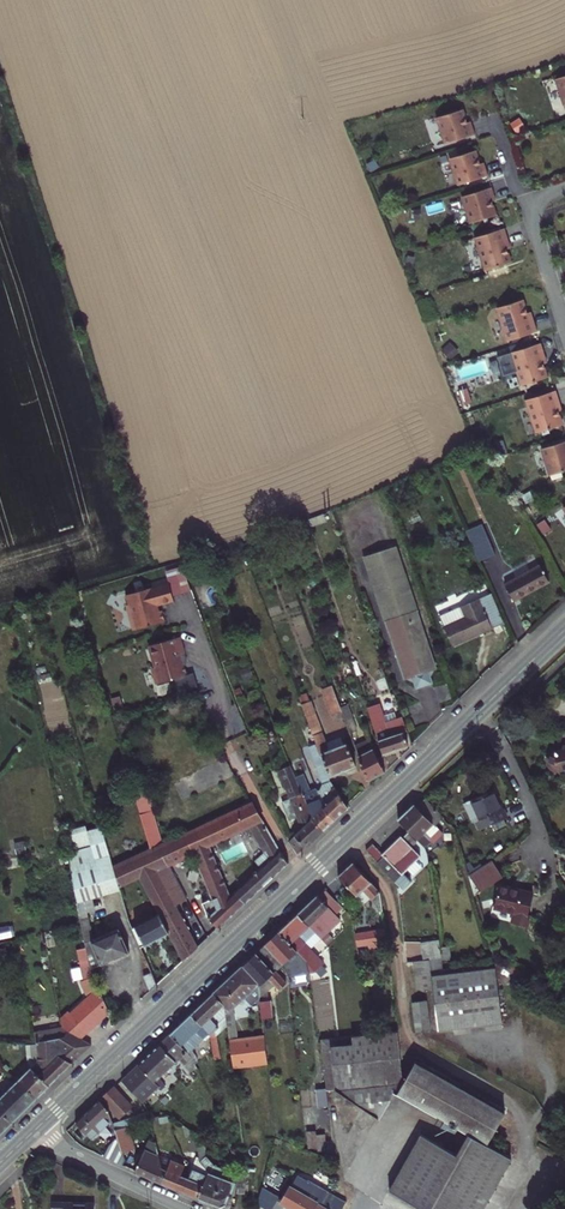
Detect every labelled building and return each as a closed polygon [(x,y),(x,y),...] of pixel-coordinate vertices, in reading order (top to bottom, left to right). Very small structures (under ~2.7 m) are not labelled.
[(556,76),(564,102),(564,73),(556,76)] [(463,107),(438,115),(446,142),(476,133),(473,123),(469,125),(463,107)] [(477,148),(451,156),(460,183),(489,174),(486,165),(482,166),(477,148)] [(469,222),(494,214),(489,196),(493,195),(490,186),(461,195),(469,222)] [(510,243),(505,227),(475,237),(486,270),(511,262),(505,244),(510,243)] [(528,315),(523,297),(497,305),(508,339),(537,329),(532,314),(528,315)] [(545,356),(541,340),(511,349),(521,382),(547,374),(541,357),(545,356)] [(563,405),(558,390),(528,399),(539,432),(564,424),(559,406),(563,405)] [(542,447),(551,474),(564,469),(564,440),(542,447)] [(478,553),(490,547),(480,526),(468,532),(478,553)] [(435,668),(436,667),(397,545),(363,556),(403,678),(405,678),(413,680),(415,687),(432,681),(430,675),(435,668)] [(515,601),(548,582),(538,565),(529,570),(526,564),(521,562),(511,568),(508,573),(512,580),(505,584),(515,601)] [(168,580),(123,593),(133,628),(162,619),(158,606),(175,601),(173,595),(191,590),(183,564),(165,570),(168,580)] [(439,618),(454,647),(504,623),(489,593),(439,618)] [(181,635),(147,645),(158,683),(185,675),(179,654),(185,652),(181,635)] [(324,715),(335,711),(332,702),(321,706),(324,715)] [(386,753),(411,745),(406,731),(409,730),(404,715),(385,721),(379,704),(371,707),(386,753)] [(352,729),(356,727),(349,710),(341,713),(350,738),(355,736),(352,729)] [(329,776),(355,767),(346,745),(326,751),(326,749),(327,748),(314,714),(306,716),(309,724),(329,776)] [(334,818),(347,805),(334,786),(329,779),(329,776),(309,724),(299,728),(309,755),(314,753),(317,763),(314,764),(321,783),(319,795),(322,804),(334,818)] [(370,775),(386,768),(374,744),(358,752),(370,775)] [(555,751),(551,753),(549,758),(550,762),(552,765),(556,768),(558,769),(561,768),(562,773),(564,772),(564,748),(555,751)] [(322,829),(334,818),(322,804),(319,795),(314,783),(306,786),(300,770),(292,773),(300,794),(306,811),(322,829)] [(490,829),(508,820),(494,791),(472,801),(481,821),(485,819),(490,829)] [(286,844),(296,854),(322,829),(306,811),(300,794),(287,799),(298,830),(285,841),(286,844)] [(423,826),(433,817),(417,801),(408,810),(423,825),(423,826)] [(240,884),(252,897),(288,863),(275,849),(247,806),(185,834),(194,853),(213,895),(227,889),(209,846),(249,827),(265,850),(253,862),(258,868),(240,884)] [(423,825),(408,810),(405,806),(389,821),(414,848),(420,842),(422,845),(425,842),(415,832),(423,825)] [(115,871),(103,820),(64,829),(80,900),(119,891),(115,871)] [(173,867),(194,853),(185,834),(151,844),(164,851),(173,867)] [(365,850),(393,880),(419,855),(401,835),(382,853),(372,843),(365,850)] [(125,915),(127,923),(143,950),(172,933),(189,961),(204,946),(179,905),(191,897),(173,867),(164,851),(151,844),(152,853),(115,871),(119,891),(125,915)] [(481,891),(505,876),(494,858),(470,873),(481,891)] [(384,904),(382,892),(352,860),(338,873),(356,892),(363,885),(377,899),(377,905),(384,904)] [(530,914),(527,913),(534,893),(501,882),(494,904),(512,910),(509,919),(527,924),(530,914)] [(246,903),(252,897),(240,884),(234,890),(246,903)] [(215,899),(225,922),(246,903),(234,890),(229,894),(227,889),(213,895),(215,899)] [(329,928),(341,917),(318,892),(313,897),(311,895),(291,915),(302,926),(307,931),(314,924),(310,920),(315,914),(329,928)] [(292,936),(302,926),(291,915),(273,932),(291,951),(299,944),(292,936)] [(87,927),(100,961),(129,950),(119,925),(99,933),(96,924),(87,927)] [(290,964),(294,967),(300,960),(291,951),(273,932),(259,945),(280,966),(282,973),(290,964)] [(376,950),(384,948),(381,932),(351,937),(353,949),(375,946),(376,950)] [(259,982),(262,985),(268,979),(280,992),(289,983),(277,970),(280,966),(259,945),(241,963),(259,982)] [(503,1021),(495,963),(430,971),(429,959),(411,961),(415,991),(434,988),(439,1029),(503,1021)] [(216,986),(233,1008),(244,998),(252,1006),(260,998),(259,982),(241,963),(216,986)] [(152,990),(159,986),(148,967),(140,972),(152,990)] [(331,980),(313,981),(315,1031),(332,1031),(331,980)] [(224,1010),(233,1008),(216,986),(209,994),(224,1010)] [(68,1017),(84,1033),(106,1012),(97,989),(68,1017)] [(220,1026),(228,1025),(224,1010),(209,994),(186,1016),(205,1036),(207,1046),(216,1044),(209,1036),(220,1026)] [(414,1031),(436,1028),(430,998),(409,1001),(414,1031)] [(270,1001),(259,1002),(262,1019),(272,1017),(270,1001)] [(231,1041),(239,1039),(233,1008),(224,1010),(228,1025),(231,1041)] [(193,1047),(186,1040),(194,1032),(199,1037),(200,1040),(201,1047),(207,1046),(205,1036),(186,1016),(166,1035),(184,1055),(193,1047)] [(70,1058),(85,1043),(58,1026),(28,1032),(32,1034),(70,1058)] [(329,1091),(339,1090),(384,1116),(400,1089),(471,1130),(458,1153),(422,1132),(391,1185),(432,1208),(482,1208),(514,1154),(492,1141),(510,1111),(419,1059),(407,1080),(400,1027),(322,1037),(329,1091)] [(193,1047),(200,1040),(199,1037),(194,1032),(186,1040),(193,1047)] [(35,1078),(42,1085),(70,1058),(32,1034),(28,1037),(32,1058),(35,1078)] [(164,1089),(158,1081),(181,1059),(185,1064),(189,1060),(184,1055),(166,1035),(134,1065),(159,1093),(164,1089)] [(235,1069),(268,1064),(264,1036),(239,1039),(231,1041),(235,1069)] [(30,1096),(42,1085),(35,1078),(32,1058),(12,1078),(30,1096)] [(9,1116),(30,1096),(12,1078),(0,1089),(0,1106),(9,1116)] [(326,1087),(315,1088),(317,1107),(328,1106),(326,1087)] [(125,1112),(128,1110),(109,1089),(97,1101),(115,1120),(119,1116),(123,1119),(128,1114),(125,1112)] [(120,1152),(113,1126),(111,1119),(95,1102),(71,1125),(81,1137),(89,1130),(102,1143),(106,1138),(109,1147),(102,1158),(124,1168),(120,1152)] [(9,1116),(0,1106),(0,1125),(9,1116)] [(120,1152),(132,1149),(126,1123),(113,1126),(120,1152)] [(187,1141),(195,1139),(194,1130),(185,1125),(187,1141)] [(326,1130),(317,1131),(317,1126),(306,1127),(308,1144),(317,1143),(318,1148),(328,1147),(326,1130)] [(160,1167),(158,1157),(155,1145),(148,1142),(134,1172),(159,1183),(164,1168),(160,1167)] [(183,1179),(180,1177),(183,1169),(158,1157),(160,1167),(164,1168),(159,1183),(177,1192),(183,1179)] [(232,1178),(216,1171),(203,1160),(201,1165),(208,1170),(197,1200),(216,1208),(220,1208),(221,1207),(224,1208),(231,1189),(235,1190),(236,1181),(232,1180),(232,1178)] [(177,1192),(197,1200),(208,1170),(201,1165),(201,1168),(196,1165),(188,1181),(183,1179),(177,1192)] [(234,1198),(243,1199),(245,1168),(237,1167),(236,1181),(235,1190),(234,1198)] [(310,1181),(308,1184),(296,1178),(281,1205),(288,1208),(341,1208),(345,1200),(310,1181)]
